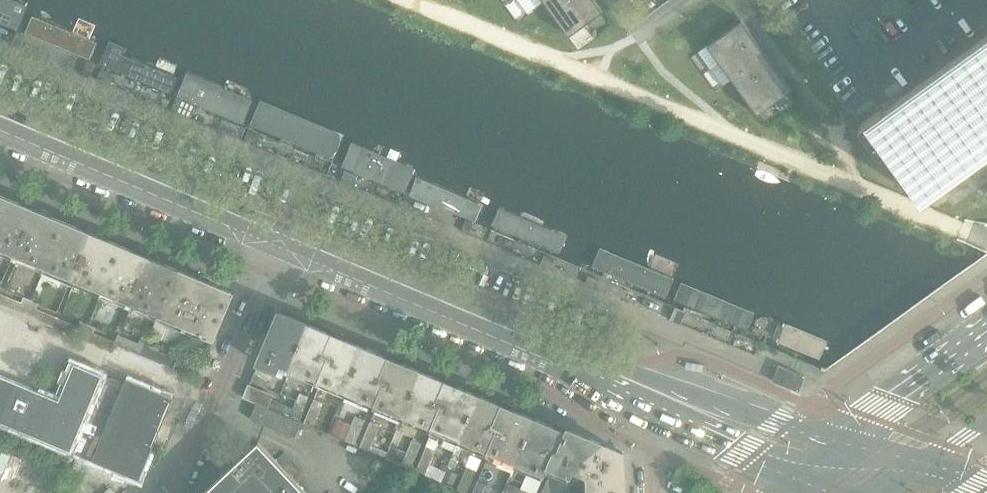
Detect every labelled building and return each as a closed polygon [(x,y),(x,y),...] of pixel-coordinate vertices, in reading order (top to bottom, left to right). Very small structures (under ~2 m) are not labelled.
[(13,30),(24,5),(12,0),(0,0),(0,25),(13,30)] [(526,6),(530,11),(543,1),(544,0),(522,0),(526,6)] [(543,1),(551,12),(568,37),(585,24),(603,11),(595,1),(595,0),(544,0),(543,1)] [(32,16),(24,35),(90,62),(98,44),(87,39),(92,28),(77,22),(73,33),(32,16)] [(719,63),(753,38),(741,21),(706,46),(719,63)] [(20,47),(25,36),(16,33),(12,44),(20,47)] [(986,151),(986,36),(910,91),(903,97),(893,105),(884,111),(882,108),(859,124),(869,139),(870,139),(879,152),(885,148),(923,200),(939,188),(938,187),(986,151)] [(731,79),(765,54),(753,38),(719,63),(731,79)] [(111,39),(99,66),(170,96),(178,77),(124,55),(128,47),(111,39)] [(90,76),(94,65),(87,62),(82,73),(90,76)] [(757,115),(792,90),(774,66),(739,91),(757,115)] [(109,85),(113,74),(101,68),(97,76),(96,79),(109,85)] [(187,72),(176,98),(242,126),(249,107),(253,99),(248,89),(227,80),(223,89),(187,72)] [(259,103),(248,128),(332,164),(340,146),(343,137),(259,103)] [(255,145),(259,136),(248,131),(244,140),(255,145)] [(342,168),(405,194),(415,170),(352,144),(342,168)] [(352,186),(356,175),(345,170),(340,181),(352,186)] [(408,195),(476,224),(484,205),(416,177),(408,195)] [(64,223),(7,199),(0,216),(0,248),(15,254),(46,267),(64,223)] [(495,210),(488,229),(555,257),(563,239),(495,210)] [(102,291),(121,246),(64,223),(46,267),(74,279),(102,291)] [(158,315),(177,270),(121,246),(102,291),(129,303),(158,315)] [(596,247),(586,270),(661,302),(670,279),(596,247)] [(213,337),(231,293),(230,292),(177,270),(158,315),(194,330),(213,337)] [(679,286),(670,305),(744,336),(751,319),(691,292),(679,286)] [(10,310),(14,300),(7,297),(3,307),(10,310)] [(25,316),(31,301),(23,298),(21,303),(17,313),(25,316)] [(17,313),(21,303),(14,300),(10,310),(17,313)] [(32,319),(36,309),(38,304),(31,301),(25,316),(32,319)] [(678,323),(683,311),(674,308),(670,320),(678,323)] [(39,322),(43,312),(36,309),(32,319),(39,322)] [(46,325),(50,315),(43,312),(39,322),(46,325)] [(318,378),(335,336),(279,313),(258,363),(276,370),(276,371),(287,376),(291,367),(318,378)] [(53,328),(57,318),(50,315),(46,325),(53,328)] [(60,331),(64,321),(57,318),(53,328),(60,331)] [(67,334),(71,324),(64,321),(60,331),(67,334)] [(82,340),(88,325),(80,322),(78,327),(74,337),(82,340)] [(74,337),(78,327),(71,324),(67,334),(74,337)] [(89,343),(93,334),(95,328),(89,325),(88,325),(82,340),(89,343)] [(97,346),(100,336),(93,334),(89,343),(97,346)] [(184,346),(188,336),(183,334),(179,343),(184,346)] [(121,347),(125,338),(118,335),(115,342),(114,345),(121,347)] [(104,349),(108,339),(100,336),(97,346),(104,349)] [(375,402),(392,360),(335,336),(318,378),(375,402)] [(128,350),(132,341),(125,338),(121,347),(128,350)] [(141,356),(147,341),(141,338),(138,344),(134,353),(141,356)] [(111,352),(114,345),(115,342),(113,341),(108,339),(104,349),(108,351),(111,352)] [(175,352),(179,343),(170,340),(166,349),(175,352)] [(134,353),(138,344),(132,341),(128,350),(134,353)] [(147,358),(152,349),(154,344),(147,341),(141,356),(147,358)] [(152,361),(157,351),(152,349),(147,358),(152,361)] [(158,363),(162,353),(157,351),(152,361),(158,363)] [(163,365),(167,355),(162,353),(158,363),(163,365)] [(168,367),(172,357),(167,355),(163,365),(168,367)] [(173,369),(177,359),(172,358),(172,357),(168,367),(173,369)] [(177,359),(173,369),(195,378),(200,367),(178,357),(177,359)] [(432,426),(449,384),(392,360),(375,402),(432,426)] [(173,398),(126,378),(124,384),(74,363),(59,400),(0,375),(0,421),(139,479),(173,398)] [(266,392),(270,381),(254,374),(249,385),(266,392)] [(488,449),(505,408),(449,384),(432,426),(488,449)] [(266,392),(249,385),(248,385),(242,398),(256,404),(268,409),(268,408),(272,400),(273,395),(266,392)] [(299,394),(297,399),(306,403),(309,397),(299,394)] [(304,409),(306,403),(297,399),(296,401),(295,405),(304,409)] [(323,403),(313,399),(311,405),(321,409),(323,403)] [(272,400),(268,408),(273,411),(277,402),(272,400)] [(277,402),(273,411),(279,413),(282,404),(277,402)] [(299,422),(268,409),(256,404),(250,420),(295,438),(301,423),(299,422)] [(282,404),(279,413),(284,415),(288,406),(282,404)] [(302,415),(304,409),(295,405),(293,408),(292,411),(302,415)] [(318,415),(321,409),(311,405),(308,411),(318,415)] [(288,406),(284,415),(290,417),(292,411),(293,408),(288,406)] [(549,468),(563,432),(505,408),(488,449),(545,473),(547,467),(549,468)] [(299,421),(302,415),(292,411),(290,417),(299,421)] [(316,421),(318,415),(308,411),(306,417),(316,421)] [(313,427),(316,421),(306,417),(304,423),(313,427)] [(362,427),(364,421),(356,417),(355,417),(353,423),(362,427)] [(359,433),(362,427),(353,423),(350,429),(359,433)] [(377,433),(379,427),(369,423),(367,429),(377,433)] [(357,439),(359,433),(350,429),(347,435),(357,439)] [(374,439),(377,433),(367,429),(364,435),(374,439)] [(623,452),(568,429),(566,433),(563,432),(549,468),(571,477),(573,472),(586,477),(587,492),(625,492),(623,452)] [(354,445),(357,439),(347,435),(345,441),(354,445)] [(372,445),(374,439),(364,435),(362,441),(372,445)] [(419,450),(421,444),(412,440),(409,447),(419,450)] [(258,441),(203,492),(307,492),(258,441)] [(369,451),(372,445),(362,441),(359,447),(369,451)] [(404,459),(407,453),(391,445),(385,459),(401,466),(402,465),(404,459)] [(416,456),(419,450),(409,447),(407,453),(416,456)] [(433,457),(436,451),(426,447),(423,453),(433,457)] [(413,462),(416,456),(407,453),(404,459),(413,462)] [(431,463),(433,457),(423,453),(421,459),(431,463)] [(411,469),(413,462),(404,459),(402,465),(411,469)] [(428,469),(431,463),(421,459),(418,465),(428,469)] [(426,475),(428,469),(418,465),(416,471),(426,475)] [(467,467),(464,473),(473,477),(476,471),(467,467)] [(453,485),(457,474),(447,470),(442,481),(453,485)] [(471,484),(473,477),(464,473),(461,480),(471,484)] [(468,490),(471,484),(461,480),(459,487),(468,490)] [(478,481),(475,488),(484,492),(487,485),(478,481)] [(521,489),(507,483),(504,490),(510,492),(520,492),(521,489)]
